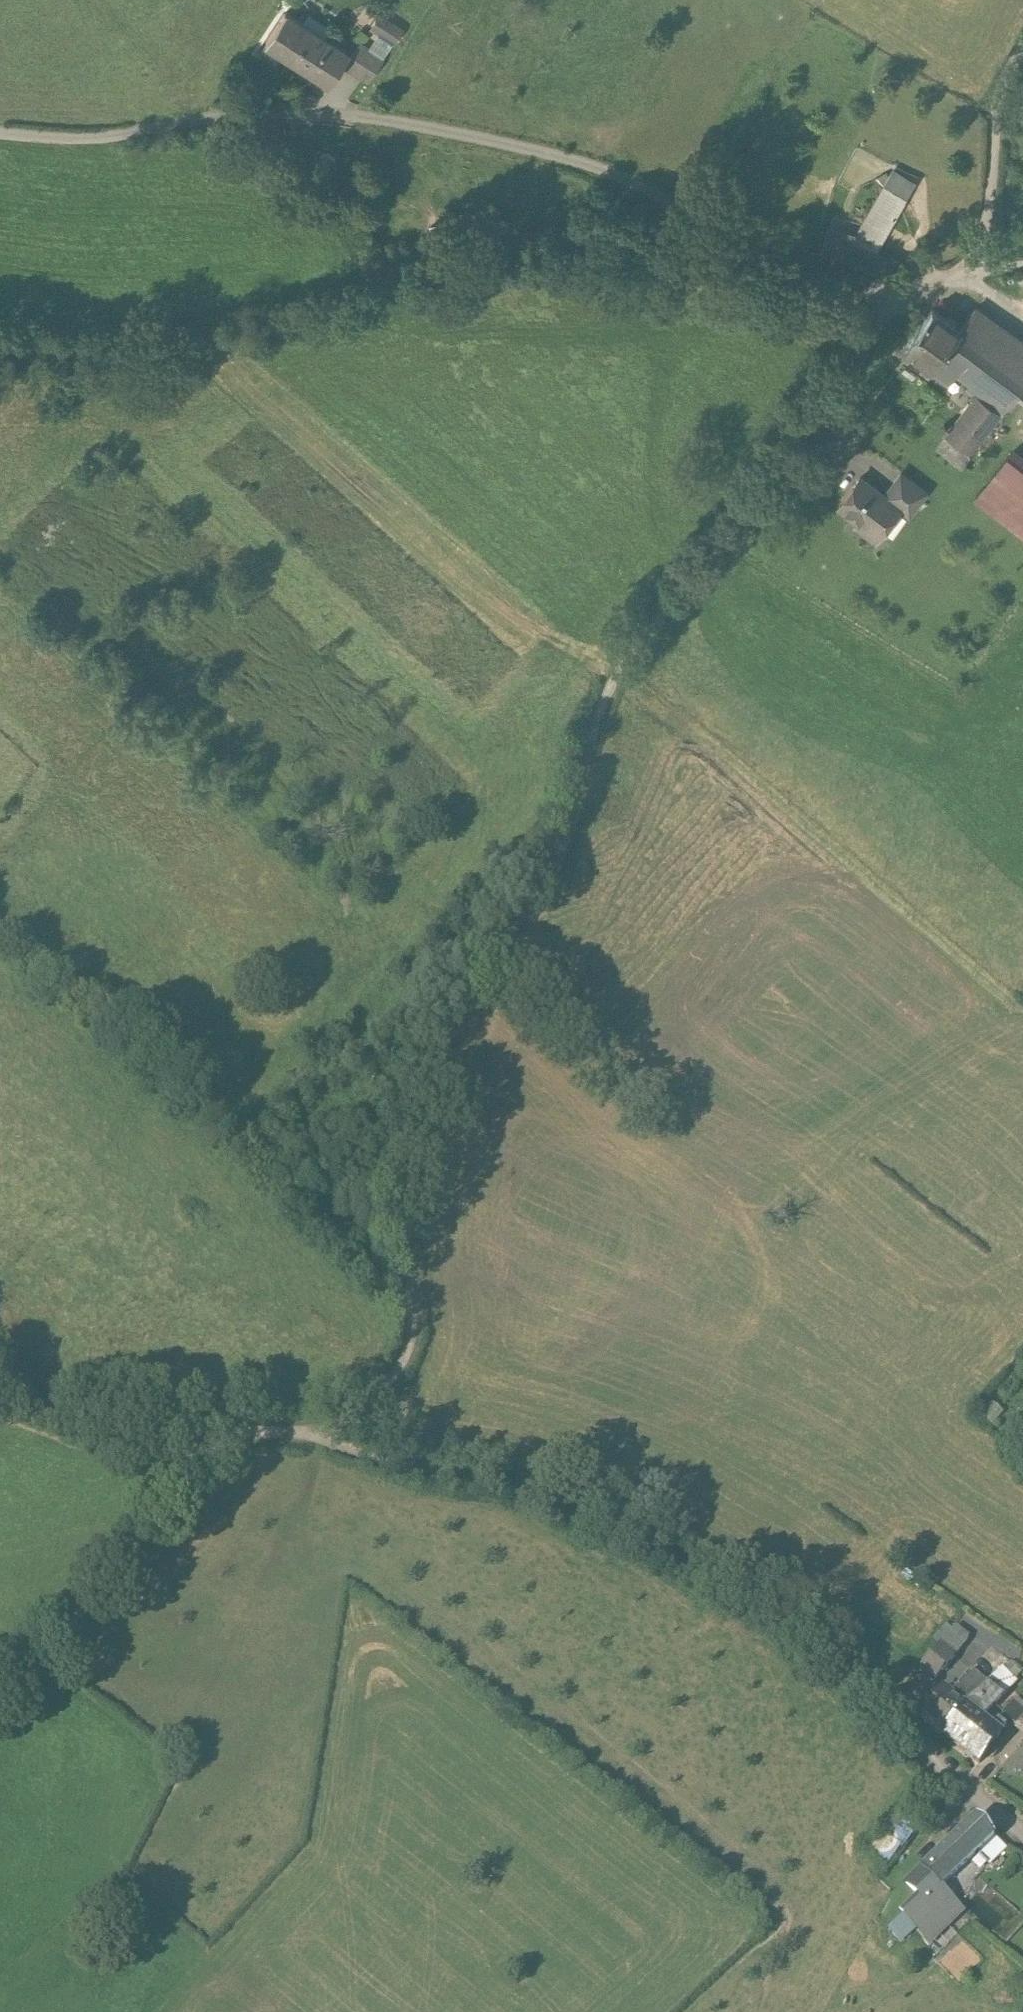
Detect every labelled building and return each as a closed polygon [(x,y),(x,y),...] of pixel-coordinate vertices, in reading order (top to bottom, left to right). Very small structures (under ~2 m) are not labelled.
[(346,51),(285,13),(263,48),(324,86),(346,51)] [(381,16),(372,30),(394,44),(403,30),(381,16)] [(361,44),(345,68),(368,83),(384,58),(361,44)] [(878,251),(916,182),(893,170),(858,235),(856,239),(878,251)] [(858,235),(828,228),(818,263),(892,278),(897,259),(878,251),(856,239),(858,235)] [(971,456),(1020,385),(1022,388),(1022,338),(971,302),(955,327),(933,311),(908,349),(972,395),(937,447),(958,461),(964,452),(971,456)] [(972,497),(1022,536),(1022,455),(1011,446),(972,497)] [(887,495),(862,477),(839,507),(859,521),(855,527),(876,541),(900,509),(910,516),(928,492),(903,473),(887,495)] [(940,1648),(954,1660),(965,1648),(950,1635),(940,1648)] [(940,1648),(919,1672),(934,1685),(954,1660),(940,1648)] [(1005,1674),(1013,1681),(1021,1673),(1011,1666),(1005,1674)] [(1002,1671),(985,1686),(1001,1700),(1016,1684),(1013,1681),(1005,1674),(1002,1671)] [(971,1674),(950,1699),(962,1709),(963,1708),(964,1709),(985,1686),(971,1674)] [(1001,1700),(985,1686),(964,1709),(979,1722),(1001,1700)] [(942,1693),(920,1719),(941,1736),(942,1736),(964,1709),(963,1708),(962,1709),(950,1699),(942,1693)] [(979,1722),(964,1709),(942,1736),(979,1766),(1005,1730),(996,1722),(989,1730),(979,1722)] [(1013,1729),(1022,1737),(1022,1718),(1013,1729)] [(976,1819),(923,1872),(940,1889),(941,1888),(978,1851),(993,1835),(976,1819)] [(993,1835),(978,1851),(980,1853),(979,1855),(988,1864),(1005,1848),(993,1835)] [(940,1889),(923,1872),(908,1887),(923,1901),(907,1918),(930,1941),(947,1924),(937,1915),(952,1900),(941,1888),(940,1889)]
